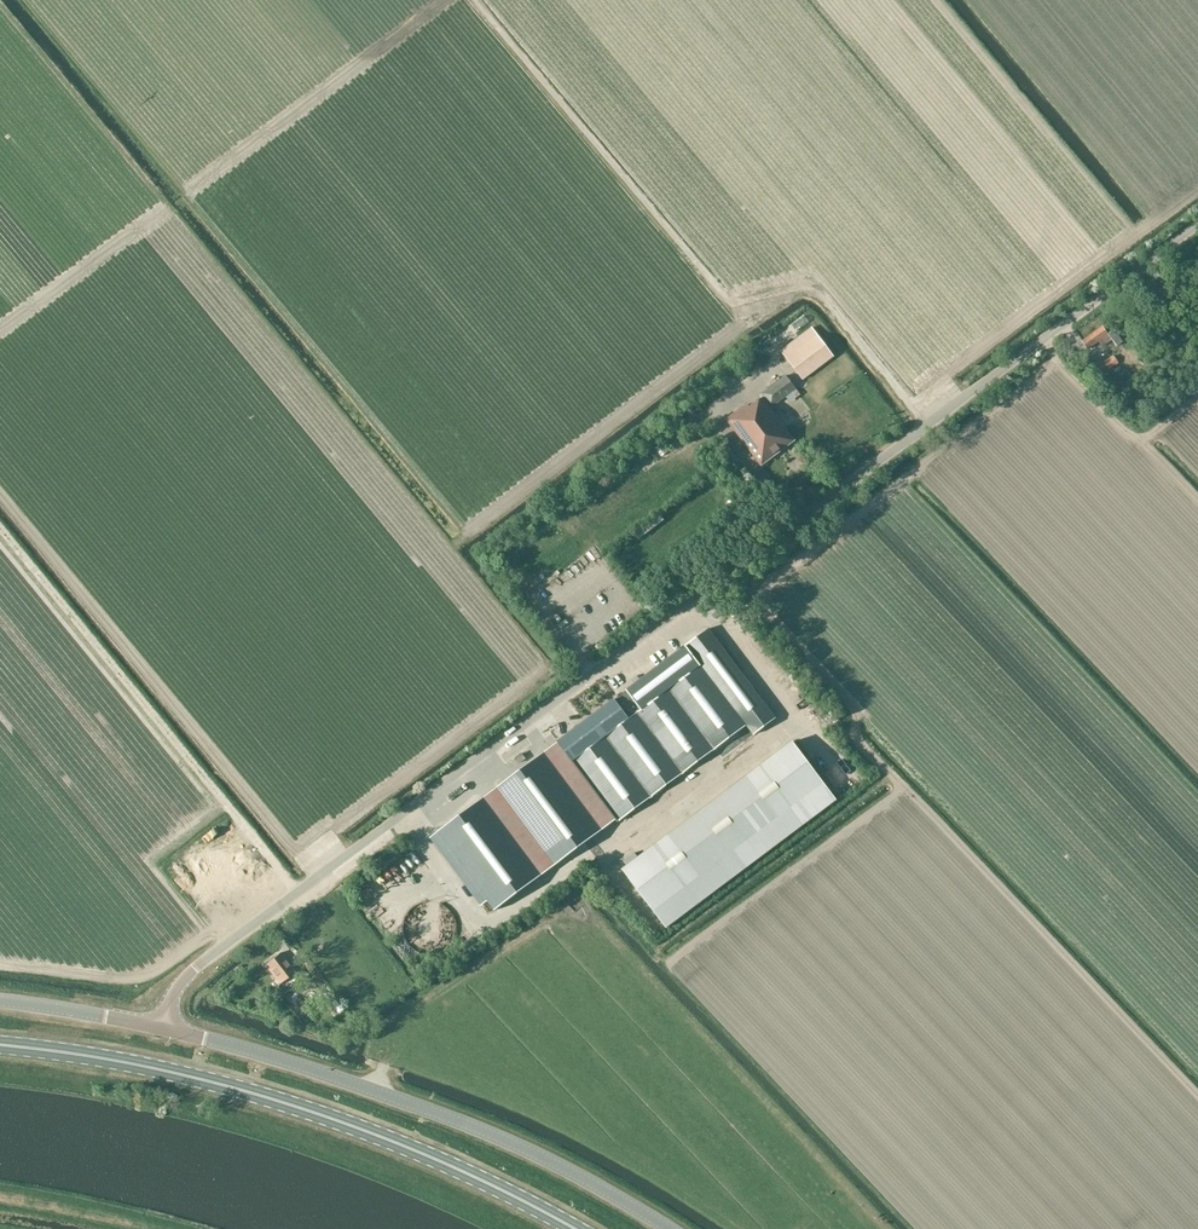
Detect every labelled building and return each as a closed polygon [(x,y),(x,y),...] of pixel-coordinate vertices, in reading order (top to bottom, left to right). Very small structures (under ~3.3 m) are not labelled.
[(1113,340),(1103,326),(1082,341),(1088,350),(1099,342),(1103,347),(1113,340)] [(812,327),(781,350),(803,379),(834,356),(812,327)] [(1103,363),(1108,370),(1109,370),(1119,363),(1114,355),(1103,363)] [(748,404),(728,420),(761,465),(795,439),(771,409),(796,389),(786,375),(760,395),(763,398),(760,399),(750,407),(748,404)] [(495,790),(437,833),(495,910),(553,867),(746,725),(754,736),(776,718),(709,628),(495,790)] [(794,743),(623,869),(667,928),(837,800),(794,743)] [(404,900),(416,892),(412,887),(401,895),(404,900)] [(279,984),(296,972),(282,953),(265,965),(279,984)] [(304,1012),(308,1009),(296,994),(285,1002),(301,1023),(308,1017),(304,1012)]
